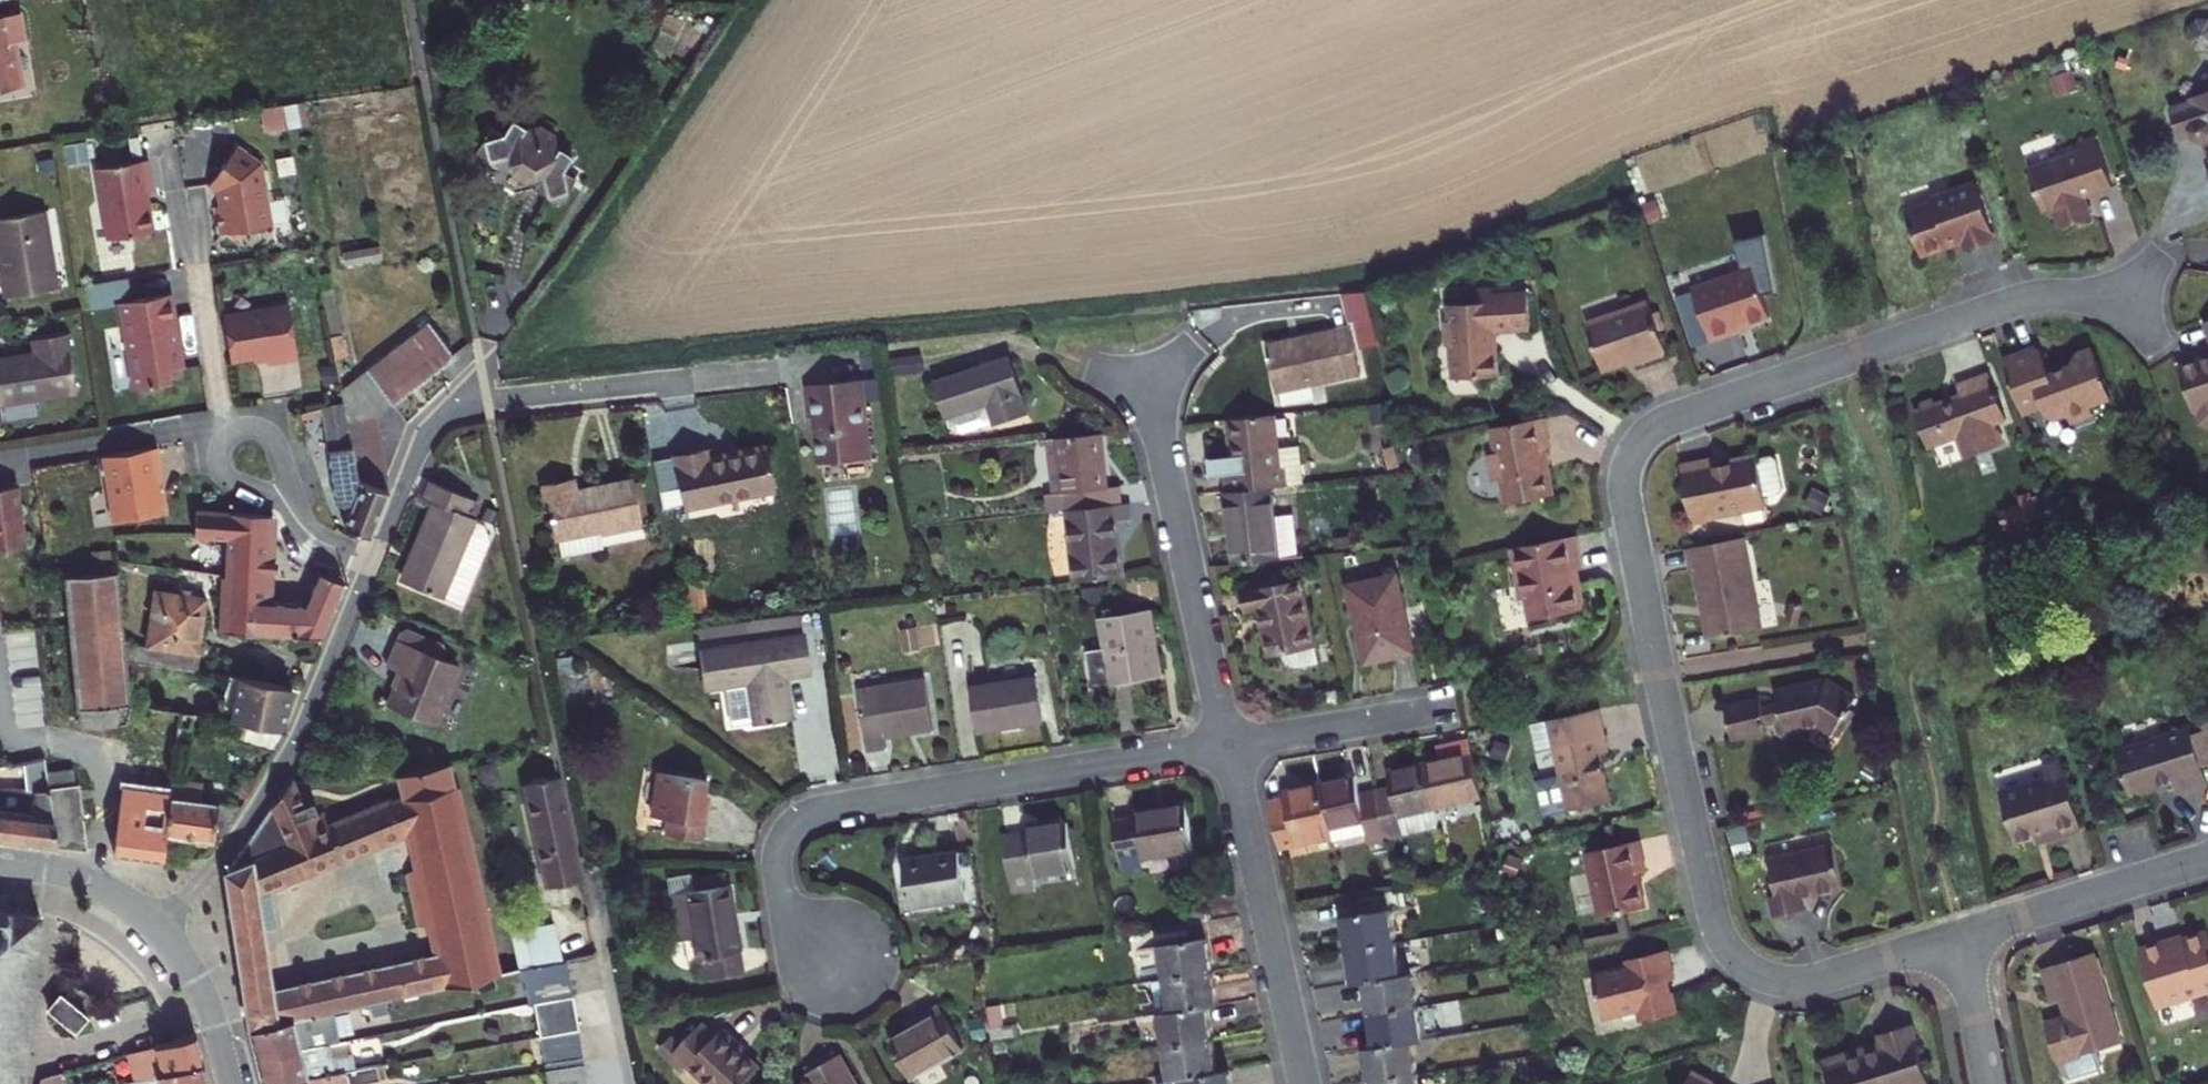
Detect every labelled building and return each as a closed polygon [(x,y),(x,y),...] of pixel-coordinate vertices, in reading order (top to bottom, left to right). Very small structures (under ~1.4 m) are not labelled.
[(0,14),(0,84),(22,80),(15,42),(26,40),(20,10),(0,14)] [(2199,93),(2202,100),(2176,108),(2188,144),(2199,141),(2207,151),(2207,91),(2199,93)] [(261,109),(264,132),(309,125),(305,103),(261,109)] [(2072,154),(2020,171),(2034,213),(2043,210),(2050,231),(2084,220),(2076,197),(2102,188),(2086,139),(2069,145),(2072,154)] [(251,224),(275,221),(266,159),(242,141),(213,178),(222,184),(224,200),(219,200),(223,228),(231,227),(237,231),(242,230),(246,230),(251,224)] [(485,159),(474,151),(456,175),(482,193),(496,191),(506,198),(508,214),(533,231),(549,207),(539,200),(550,185),(536,175),(535,156),(528,151),(509,155),(495,145),(485,159)] [(147,158),(97,166),(109,238),(153,230),(148,197),(147,190),(153,188),(147,158)] [(1925,202),(1898,211),(1913,258),(1956,244),(1958,251),(1987,242),(1967,183),(1924,197),(1925,202)] [(0,223),(0,260),(7,302),(61,292),(48,214),(0,223)] [(1747,268),(1684,288),(1702,343),(1730,334),(1728,329),(1763,317),(1747,268)] [(176,321),(170,290),(118,302),(136,387),(173,379),(170,367),(185,364),(180,337),(177,337),(175,329),(173,321),(176,321)] [(1372,328),(1364,290),(1341,293),(1348,322),(1351,321),(1353,332),(1372,328)] [(1478,307),(1446,310),(1447,326),(1439,327),(1442,351),(1448,350),(1451,385),(1498,381),(1494,336),(1529,332),(1525,298),(1493,302),(1492,292),(1477,294),(1478,307)] [(1594,370),(1628,359),(1631,366),(1660,356),(1642,301),(1578,322),(1594,370)] [(291,303),(225,315),(233,358),(268,352),(269,357),(269,360),(300,354),(291,303)] [(2198,319),(2207,351),(2171,363),(2185,409),(2207,401),(2207,316),(2198,319)] [(360,478),(395,490),(382,415),(460,353),(432,321),(349,384),(354,417),(349,418),(350,422),(356,452),(360,478)] [(1349,325),(1265,343),(1279,409),(1318,400),(1314,384),(1359,374),(1349,325)] [(37,353),(0,360),(0,388),(3,405),(80,392),(70,335),(35,341),(37,353)] [(2031,349),(1996,360),(2011,405),(2031,399),(2036,415),(2048,423),(2061,419),(2064,429),(2090,421),(2087,411),(2108,404),(2091,352),(2075,357),(2070,364),(2045,371),(2040,353),(2031,349)] [(996,368),(916,380),(925,430),(935,438),(1004,427),(996,368)] [(1994,447),(1987,424),(1998,421),(1983,374),(1952,384),(1955,395),(1930,403),(1928,397),(1914,401),(1916,407),(1907,410),(1918,447),(1948,437),(1954,460),(1994,447)] [(865,475),(860,397),(803,400),(805,433),(812,432),(814,479),(865,475)] [(2016,420),(2036,415),(2031,399),(2011,405),(2016,420)] [(1486,488),(1494,486),(1499,509),(1549,498),(1541,455),(1547,453),(1540,420),(1483,433),(1488,457),(1480,458),(1486,488)] [(1269,421),(1224,428),(1229,465),(1230,476),(1222,478),(1223,486),(1225,502),(1272,496),(1300,493),(1294,454),(1274,457),(1269,421)] [(350,422),(327,428),(335,457),(356,452),(350,422)] [(1095,443),(1049,449),(1057,506),(1045,507),(1047,523),(1069,520),(1115,515),(1113,498),(1102,499),(1095,443)] [(167,471),(163,446),(109,455),(120,520),(170,511),(164,478),(168,477),(167,471)] [(347,505),(339,522),(370,533),(378,536),(398,491),(395,490),(360,478),(356,452),(335,457),(347,505)] [(1684,526),(1706,522),(1705,518),(1730,513),(1731,517),(1759,511),(1757,501),(1772,498),(1775,492),(1769,463),(1763,460),(1749,463),(1748,460),(1706,471),(1704,462),(1672,470),(1684,526)] [(707,463),(674,470),(674,472),(650,477),(659,526),(684,520),(685,523),(774,506),(765,465),(709,475),(707,463)] [(1211,487),(1223,486),(1222,478),(1230,476),(1229,465),(1208,468),(1211,487)] [(403,572),(445,590),(479,507),(470,504),(476,489),(435,471),(428,487),(436,490),(403,572)] [(572,482),(544,487),(554,541),(560,541),(563,557),(598,551),(598,548),(595,532),(635,526),(628,483),(574,491),(572,482)] [(32,547),(22,486),(0,490),(0,552),(32,547)] [(2036,518),(2029,494),(2018,498),(2020,503),(1996,510),(2002,529),(2036,518)] [(1225,502),(1235,569),(1264,565),(1281,563),(1276,524),(1272,496),(1225,502)] [(278,514),(202,509),(201,535),(234,537),(230,631),(331,633),(352,580),(326,570),(313,603),(276,600),(278,514)] [(1115,515),(1069,520),(1080,586),(1128,581),(1120,534),(1127,533),(1124,514),(1115,515)] [(1276,524),(1281,563),(1300,561),(1294,521),(1276,524)] [(595,532),(598,548),(638,541),(635,526),(595,532)] [(1575,538),(1507,552),(1518,603),(1524,601),(1529,625),(1584,614),(1579,587),(1572,588),(1569,572),(1581,570),(1575,538)] [(1755,631),(1737,540),(1679,552),(1684,572),(1689,571),(1703,641),(1755,631)] [(75,577),(87,686),(88,703),(91,703),(92,720),(134,718),(138,706),(136,663),(127,569),(75,577)] [(1394,578),(1346,587),(1363,668),(1402,661),(1411,659),(1394,578)] [(1266,659),(1309,651),(1297,586),(1240,598),(1244,617),(1257,615),(1266,659)] [(217,604),(166,595),(157,645),(208,653),(217,604)] [(917,615),(901,617),(905,644),(921,642),(917,615)] [(1153,618),(1100,624),(1104,653),(1087,656),(1092,685),(1109,683),(1110,687),(1141,683),(1161,680),(1153,618)] [(816,679),(829,677),(821,622),(808,624),(816,679)] [(448,662),(387,636),(375,662),(393,669),(378,701),(422,721),(448,662)] [(782,645),(677,656),(682,695),(702,693),(706,732),(755,729),(764,728),(760,687),(788,684),(782,645)] [(293,680),(238,674),(232,716),(247,718),(271,723),(287,726),(293,680)] [(927,677),(857,689),(867,752),(891,748),(889,733),(904,730),(935,726),(927,677)] [(1034,680),(966,691),(974,738),(1010,732),(1042,727),(1034,680)] [(1758,700),(1721,706),(1726,738),(1762,732),(1764,723),(1772,722),(1773,729),(1780,735),(1801,732),(1800,725),(1816,722),(1834,733),(1850,708),(1845,705),(1851,696),(1823,680),(1772,689),(1775,703),(1759,706),(1758,700)] [(168,858),(172,831),(177,795),(189,711),(162,708),(151,787),(129,785),(118,853),(168,858)] [(1594,711),(1543,719),(1527,723),(1533,750),(1550,746),(1557,776),(1535,781),(1543,813),(1564,808),(1565,810),(1607,800),(1597,755),(1604,753),(1594,711)] [(291,726),(287,726),(271,723),(247,718),(242,737),(280,746),(291,726)] [(2200,780),(2184,727),(2114,748),(2129,795),(2164,784),(2166,791),(2200,780)] [(1429,817),(1481,808),(1467,748),(1454,750),(1447,751),(1449,761),(1417,767),(1429,817)] [(2044,775),(2000,789),(2015,839),(2046,829),(2048,834),(2082,824),(2061,756),(2040,763),(2044,775)] [(79,765),(53,769),(55,784),(63,846),(96,850),(88,781),(82,782),(79,765)] [(1367,795),(1377,842),(1433,834),(1429,817),(1417,767),(1396,771),(1387,773),(1390,791),(1367,795)] [(332,980),(273,992),(279,1025),(328,1014),(493,975),(476,902),(479,896),(474,892),(468,862),(470,857),(466,854),(457,815),(459,810),(456,807),(452,792),(454,787),(450,784),(447,768),(393,778),(397,795),(398,799),(405,831),(413,868),(405,873),(417,923),(426,921),(434,956),(377,968),(332,980)] [(31,787),(55,784),(53,769),(25,773),(27,787),(31,787)] [(257,789),(263,779),(253,773),(247,784),(257,789)] [(579,876),(556,774),(536,779),(520,783),(541,885),(579,876)] [(652,776),(644,820),(661,823),(659,839),(698,846),(701,825),(703,807),(696,805),(699,786),(652,776)] [(1349,798),(1346,780),(1334,782),(1313,786),(1323,835),(1355,829),(1359,845),(1377,842),(1367,795),(1349,798)] [(250,859),(255,890),(266,886),(405,831),(398,799),(387,802),(386,801),(324,827),(320,817),(307,822),(305,818),(316,813),(312,803),(301,808),(290,782),(255,826),(263,845),(248,852),(250,859)] [(0,798),(0,838),(63,846),(55,784),(31,787),(32,801),(0,798)] [(257,789),(247,784),(244,791),(254,795),(257,789)] [(1279,792),(1281,809),(1267,811),(1273,843),(1323,835),(1313,786),(1295,789),(1279,792)] [(249,803),(177,795),(172,831),(224,838),(249,803)] [(1136,820),(1115,823),(1121,854),(1142,850),(1144,861),(1195,851),(1188,805),(1151,811),(1136,814),(1136,820)] [(1016,842),(995,845),(1001,883),(1065,873),(1058,830),(1028,835),(1015,837),(1016,842)] [(1583,849),(1598,910),(1643,900),(1635,864),(1644,862),(1638,836),(1583,849)] [(1834,847),(1769,863),(1778,899),(1773,900),(1777,920),(1806,913),(1804,901),(1845,891),(1834,847)] [(1142,850),(1121,854),(1125,875),(1146,871),(1144,861),(1142,850)] [(236,857),(231,865),(226,867),(221,875),(228,917),(233,945),(247,1032),(279,1025),(273,992),(262,930),(255,890),(250,859),(243,862),(236,857)] [(927,864),(896,870),(904,913),(956,905),(949,861),(927,864)] [(255,890),(262,930),(272,929),(266,886),(255,890)] [(722,889),(662,899),(669,943),(687,940),(690,960),(700,959),(704,985),(736,980),(729,936),(722,889)] [(1377,894),(1328,902),(1338,959),(1387,951),(1377,894)] [(1178,928),(1200,925),(1210,923),(1206,902),(1174,909),(1178,928)] [(0,914),(0,1083),(30,1083),(48,918),(0,914)] [(549,923),(522,928),(530,967),(558,961),(549,923)] [(1209,979),(1200,925),(1178,928),(1151,933),(1160,988),(1209,979)] [(2137,944),(2155,1005),(2207,989),(2207,935),(2205,926),(2166,939),(2165,934),(2137,944)] [(530,967),(522,928),(506,931),(515,970),(518,970),(530,967)] [(2120,1038),(2092,948),(2039,965),(2050,999),(2058,996),(2063,1012),(2042,1018),(2054,1057),(2056,1056),(2061,1070),(2066,1073),(2095,1065),(2098,1059),(2094,1046),(2120,1038)] [(1387,951),(1338,959),(1344,993),(1355,991),(1393,984),(1387,951)] [(1635,965),(1591,976),(1596,994),(1604,993),(1610,1015),(1638,1009),(1642,1023),(1676,1014),(1671,996),(1667,997),(1664,984),(1676,981),(1668,951),(1633,959),(1635,965)] [(530,967),(518,970),(520,979),(528,978),(532,1001),(571,992),(565,959),(558,961),(530,967)] [(1164,1015),(1165,1023),(1205,1017),(1215,1015),(1209,979),(1160,988),(1143,991),(1148,1018),(1164,1015)] [(1355,991),(1361,1024),(1411,1015),(1405,982),(1393,984),(1355,991)] [(571,992),(532,1001),(539,1035),(540,1035),(577,1027),(571,992)] [(1604,993),(1596,994),(1602,1017),(1610,1015),(1604,993)] [(81,1034),(93,1020),(66,996),(55,1011),(81,1034)] [(333,1014),(337,1027),(374,1018),(370,1005),(333,1014)] [(902,1035),(885,1042),(902,1079),(953,1056),(935,1011),(918,1017),(922,1027),(902,1035)] [(279,1025),(247,1032),(253,1059),(325,1045),(334,1043),(328,1014),(279,1025)] [(1361,1024),(1368,1057),(1405,1050),(1417,1048),(1411,1015),(1361,1024)] [(1205,1017),(1165,1023),(1154,1025),(1160,1057),(1211,1049),(1205,1017)] [(577,1027),(540,1035),(544,1060),(581,1053),(577,1027)] [(699,1083),(749,1083),(759,1075),(737,1052),(721,1035),(714,1041),(700,1027),(671,1053),(699,1083)] [(1823,1065),(1829,1083),(1928,1083),(1911,1030),(1882,1039),(1884,1046),(1823,1065)] [(146,1081),(166,1077),(210,1066),(203,1040),(133,1056),(139,1082),(146,1081)] [(258,1083),(291,1083),(331,1076),(325,1045),(253,1059),(258,1083)] [(1164,1083),(1193,1083),(1217,1080),(1211,1049),(1160,1057),(1164,1083)] [(1363,1083),(1404,1083),(1411,1083),(1405,1050),(1368,1057),(1358,1059),(1363,1083)] [(542,1071),(544,1083),(584,1083),(581,1063),(542,1071)] [(796,1083),(844,1083),(833,1063),(824,1068),(796,1083)] [(354,1083),(368,1083),(384,1080),(380,1065),(351,1072),(354,1083)] [(210,1066),(166,1077),(146,1081),(139,1082),(132,1083),(215,1083),(210,1066)] [(43,1083),(67,1083),(64,1070),(44,1075),(43,1083)] [(351,1072),(331,1076),(291,1083),(353,1083),(351,1072)] [(1685,1083),(1707,1083),(1691,1073),(1685,1083)]
